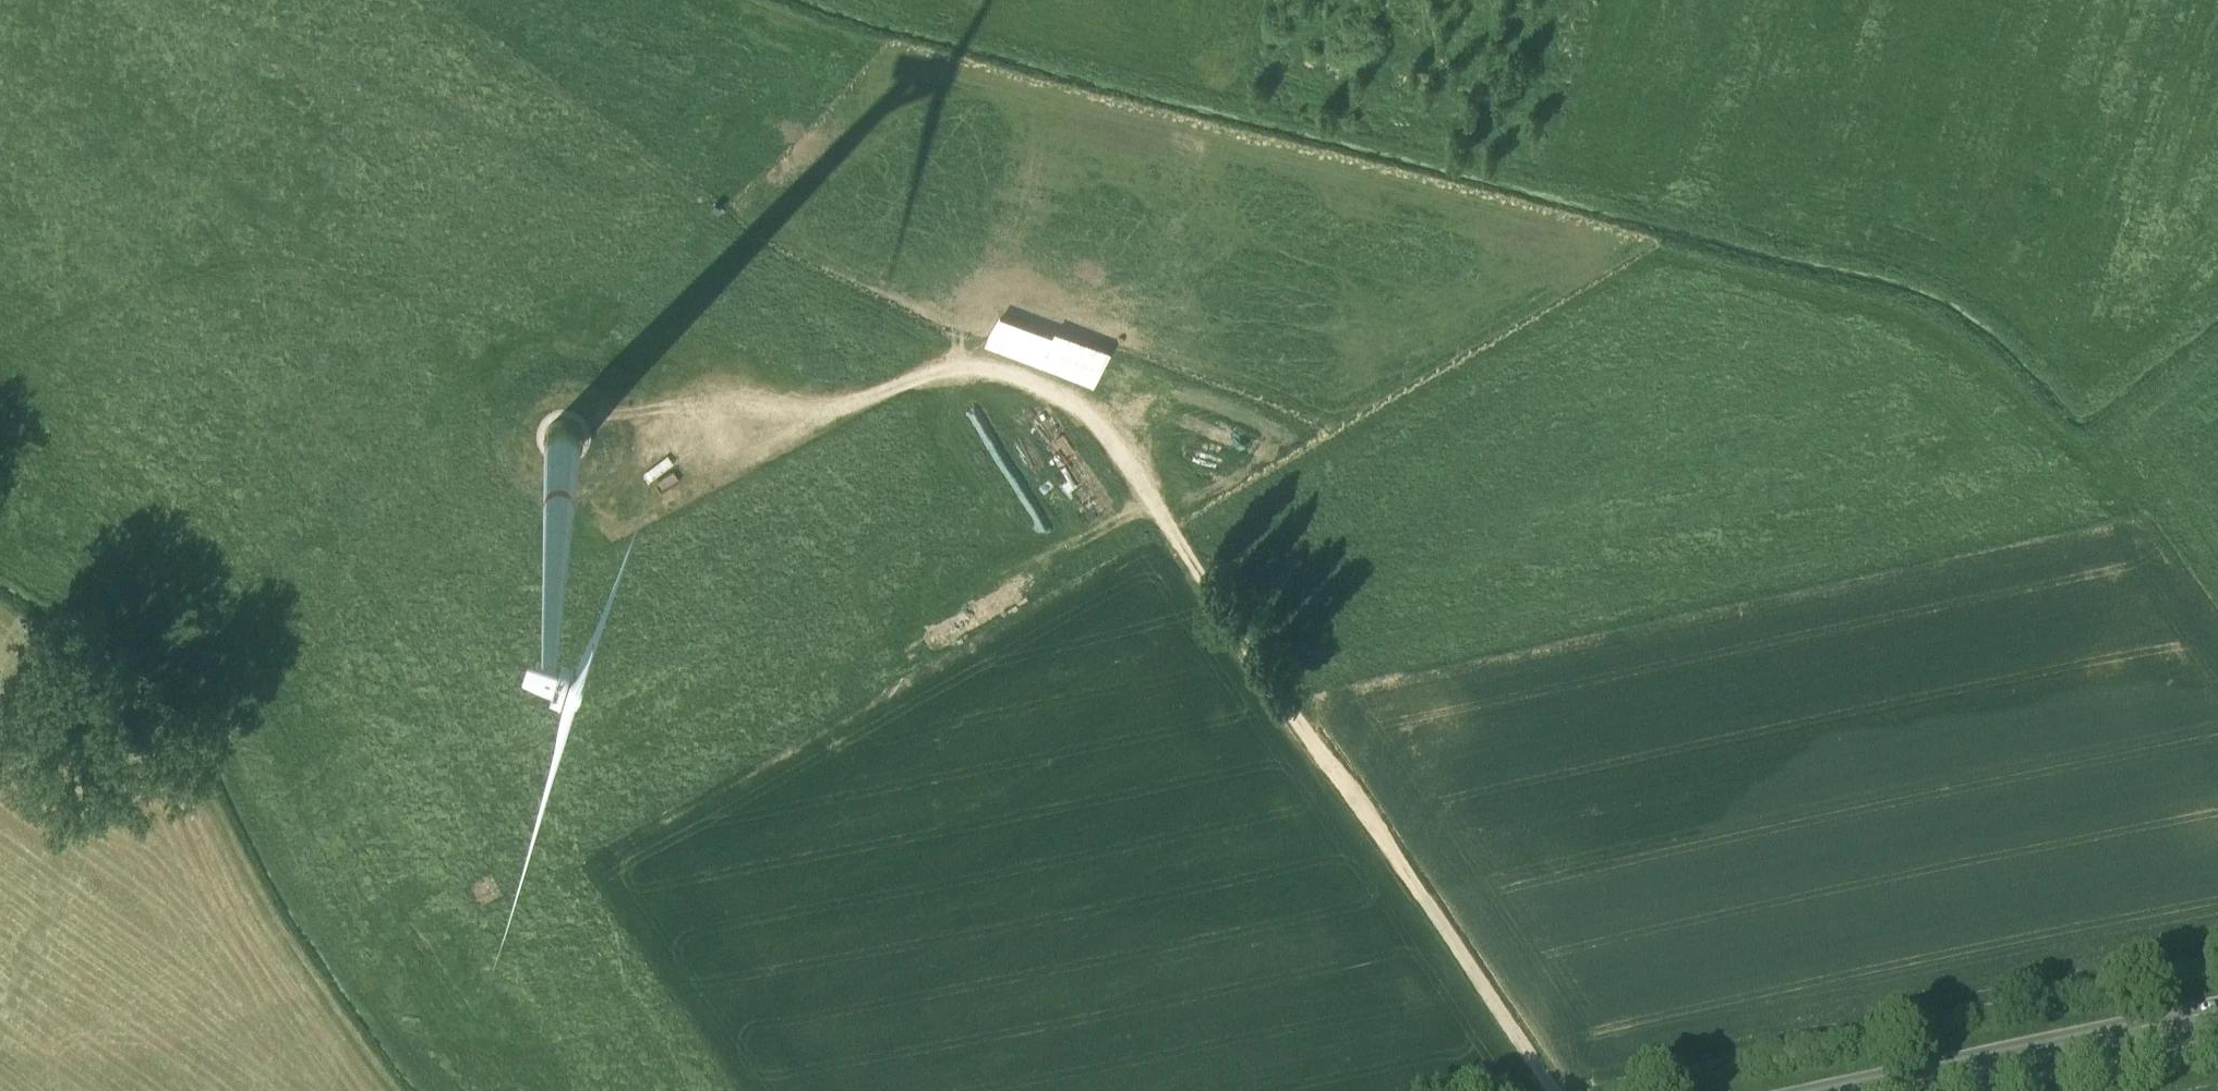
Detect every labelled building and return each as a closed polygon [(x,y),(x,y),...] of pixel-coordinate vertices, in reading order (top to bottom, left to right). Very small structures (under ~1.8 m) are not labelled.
[(990,502),(989,509),(1017,515),(1019,508),(990,502)]
